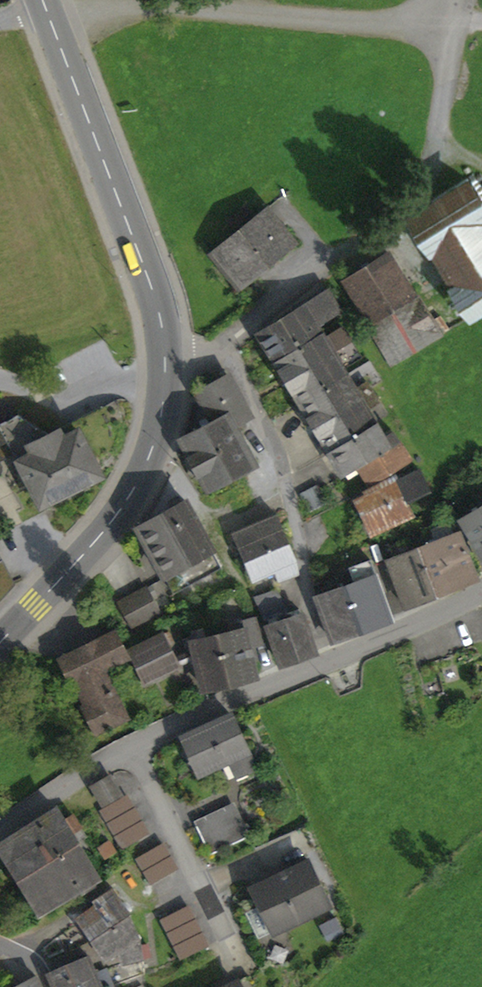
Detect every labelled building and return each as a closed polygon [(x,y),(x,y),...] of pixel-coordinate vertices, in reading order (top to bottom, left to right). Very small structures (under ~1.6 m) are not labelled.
[(467,177),(411,211),(431,243),(433,241),(457,280),(455,282),(470,307),(481,300),(481,202),(467,177)] [(268,207),(211,253),(239,288),(296,243),(268,207)] [(245,207),(228,220),(233,226),(250,213),(245,207)] [(348,223),(353,230),(361,223),(356,216),(348,223)] [(344,282),(392,365),(439,337),(389,254),(344,282)] [(341,310),(330,290),(259,333),(274,359),(320,331),(316,325),(341,310)] [(320,331),(274,359),(287,380),(351,341),(342,326),(324,337),(320,331)] [(287,380),(300,401),(345,373),(341,368),(360,357),(352,343),(351,341),(287,380)] [(380,401),(371,387),(381,380),(369,361),(345,375),(345,373),(300,401),(330,453),(375,424),(367,409),(380,401)] [(228,376),(198,392),(213,421),(214,422),(239,409),(245,406),(228,376)] [(15,453),(41,505),(101,476),(92,459),(113,449),(118,437),(109,420),(122,414),(115,401),(73,422),(78,431),(63,438),(59,430),(48,435),(18,415),(0,424),(0,460),(15,453)] [(234,425),(245,420),(239,409),(214,422),(213,421),(180,438),(208,490),(256,465),(234,425)] [(330,453),(344,475),(358,466),(399,440),(393,431),(383,437),(375,424),(330,453)] [(381,476),(409,459),(399,440),(358,466),(368,483),(381,476)] [(360,501),(374,533),(413,515),(406,500),(429,489),(421,471),(397,482),(394,475),(366,489),(369,497),(360,501)] [(318,485),(300,495),(309,510),(327,501),(318,485)] [(221,567),(186,501),(137,527),(174,593),(221,567)] [(481,550),(481,507),(463,519),(481,550)] [(274,569),(279,581),(298,573),(295,560),(276,514),(236,531),(256,577),(274,569)] [(459,583),(458,580),(475,572),(460,532),(452,535),(446,521),(425,529),(431,543),(419,548),(436,592),(459,583)] [(387,561),(403,605),(436,592),(419,548),(409,552),(405,541),(391,546),(395,557),(387,561)] [(361,627),(391,616),(372,561),(350,568),(355,583),(347,586),(361,627)] [(316,597),(330,638),(361,627),(347,586),(339,589),(334,573),(314,579),(316,597)] [(146,588),(133,595),(146,619),(159,612),(146,588)] [(255,597),(266,620),(285,613),(275,590),(255,597)] [(133,627),(146,619),(133,595),(119,602),(133,627)] [(266,620),(281,663),(315,651),(302,614),(287,619),(285,613),(266,620)] [(229,623),(231,632),(218,635),(228,681),(254,676),(250,659),(247,643),(253,642),(261,640),(255,616),(229,623)] [(183,639),(187,653),(190,652),(191,658),(192,662),(197,661),(203,687),(228,681),(218,635),(205,638),(203,629),(190,631),(191,637),(183,639)] [(126,657),(115,633),(62,659),(87,706),(85,707),(96,730),(124,717),(101,669),(126,657)] [(146,680),(176,665),(173,659),(163,636),(132,651),(146,680)] [(250,659),(256,658),(253,642),(247,643),(250,659)] [(176,665),(191,658),(190,652),(187,653),(173,659),(176,665)] [(237,776),(255,768),(232,715),(185,736),(201,770),(229,757),(237,776)] [(93,786),(103,803),(119,793),(110,777),(93,786)] [(126,795),(100,810),(107,823),(133,808),(126,795)] [(133,808),(107,823),(115,836),(141,821),(133,808)] [(196,826),(210,855),(245,838),(232,809),(196,826)] [(20,833),(2,845),(14,865),(39,849),(37,846),(49,839),(48,838),(76,820),(72,814),(65,820),(58,810),(38,822),(36,818),(18,829),(20,833)] [(72,832),(80,827),(76,820),(48,838),(49,839),(37,846),(39,849),(14,865),(40,908),(64,894),(69,902),(96,885),(91,878),(98,873),(72,832)] [(115,836),(122,849),(148,834),(141,821),(115,836)] [(136,858),(151,884),(177,869),(162,843),(136,858)] [(262,905),(274,930),(328,904),(307,861),(253,887),(262,905)] [(117,895),(111,898),(106,891),(95,899),(99,905),(79,918),(93,940),(94,939),(125,920),(130,915),(117,895)] [(263,936),(274,930),(262,905),(251,910),(263,936)] [(187,906),(161,919),(167,933),(194,919),(187,906)] [(167,933),(174,946),(201,933),(194,919),(167,933)] [(138,942),(139,941),(125,920),(94,939),(105,956),(118,948),(124,964),(141,959),(138,942)] [(174,946),(180,959),(207,946),(201,933),(174,946)] [(52,970),(50,971),(56,986),(110,986),(111,986),(105,969),(98,971),(97,968),(94,969),(89,956),(62,967),(60,961),(50,965),(52,970)] [(237,981),(239,986),(252,979),(250,975),(237,981)] [(20,986),(42,986),(38,979),(20,986)]
